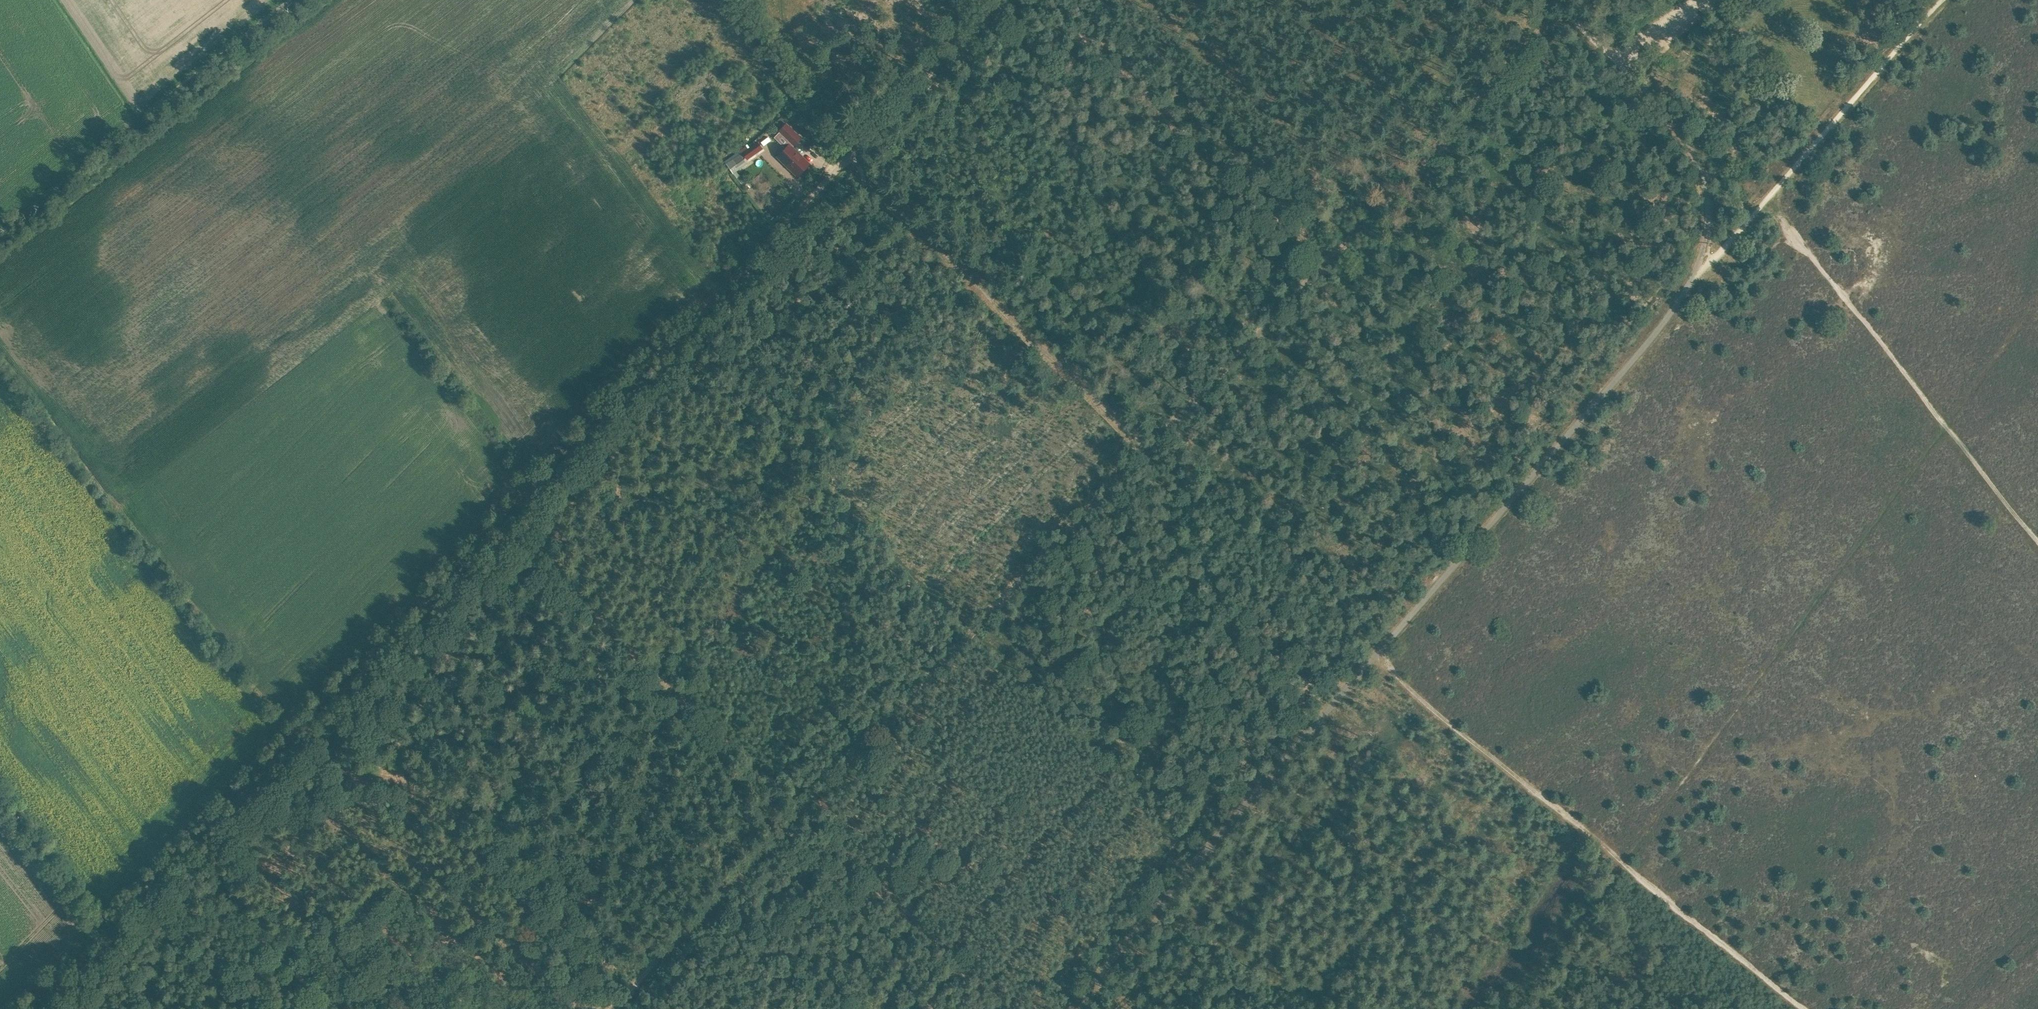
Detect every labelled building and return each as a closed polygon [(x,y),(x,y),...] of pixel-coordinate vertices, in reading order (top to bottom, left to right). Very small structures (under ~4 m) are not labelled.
[(786,122),(778,130),(794,145),(802,137),(786,122)] [(788,143),(776,155),(797,175),(809,163),(788,143)] [(753,145),(743,153),(747,159),(757,151),(753,145)] [(732,173),(747,163),(739,152),(725,161),(732,173)]
